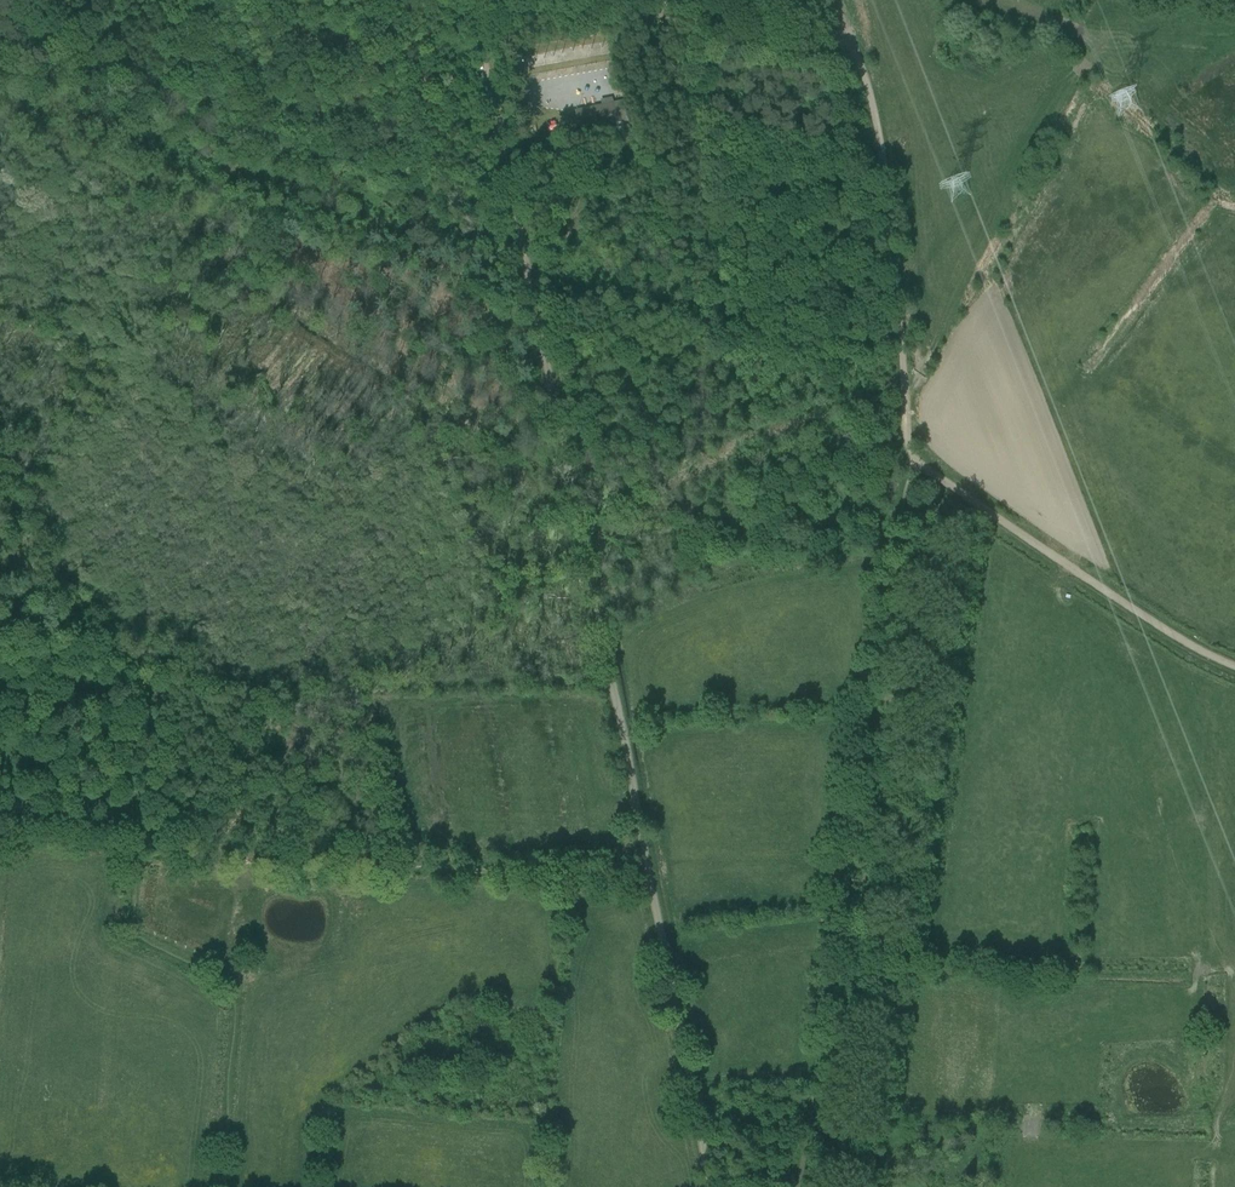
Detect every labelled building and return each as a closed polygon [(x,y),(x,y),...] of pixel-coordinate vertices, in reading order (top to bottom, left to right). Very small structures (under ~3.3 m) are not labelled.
[(622,102),(579,110),(583,129),(626,121),(622,102)]
